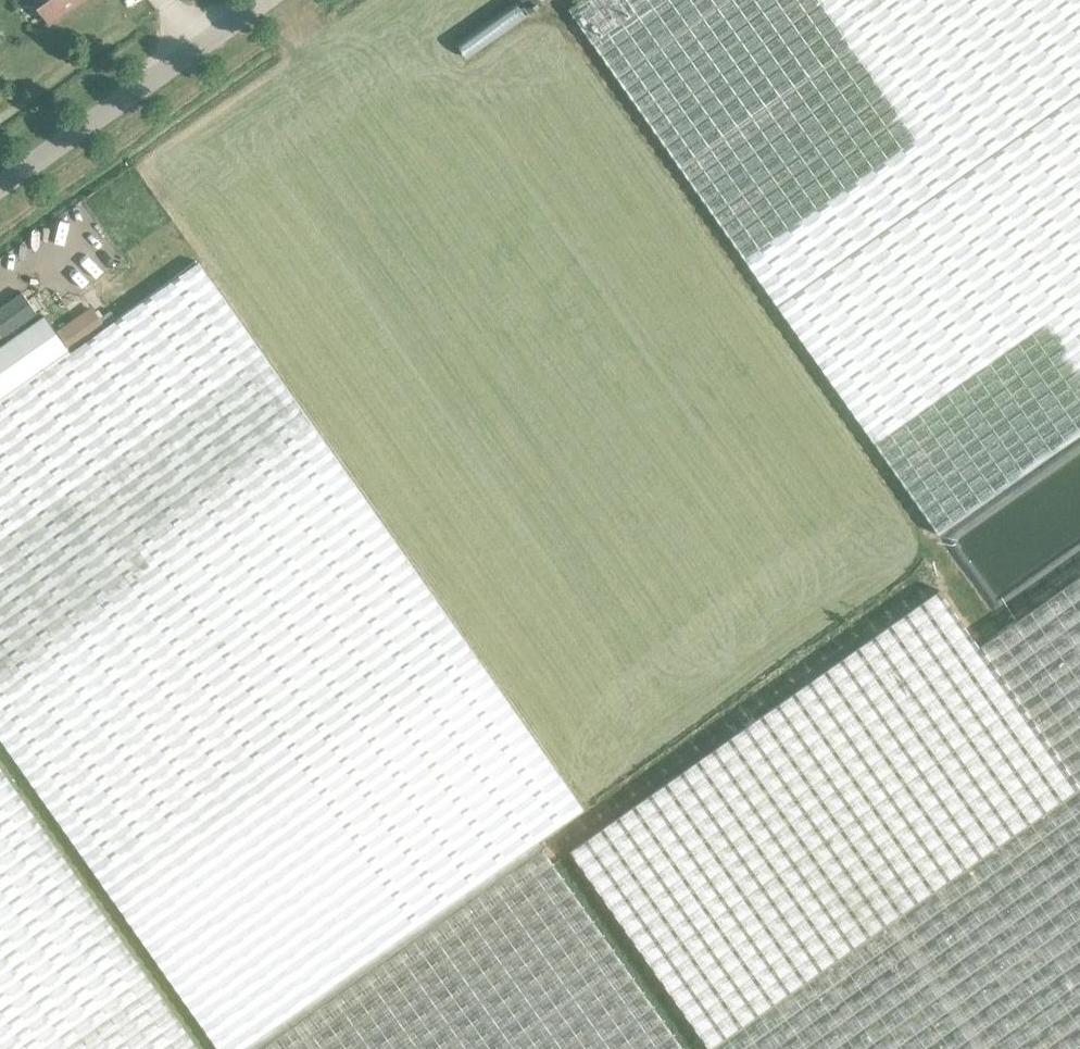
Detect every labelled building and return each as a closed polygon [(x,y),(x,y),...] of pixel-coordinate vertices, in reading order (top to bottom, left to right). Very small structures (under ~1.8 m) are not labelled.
[(49,24),(83,0),(33,0),(49,24)] [(568,10),(777,306),(874,444),(939,536),(1079,437),(1079,0),(582,0),(568,10)] [(98,879),(218,1048),(244,1048),(538,842),(583,810),(455,628),(198,263),(70,353),(44,316),(0,347),(0,739),(98,879)] [(6,337),(41,312),(29,294),(0,314),(0,328),(6,337)] [(92,310),(59,333),(71,351),(104,327),(92,310)] [(979,645),(1079,788),(1079,574),(979,645)] [(569,848),(710,1048),(1079,1048),(1079,788),(979,645),(978,646),(938,588),(569,848)] [(0,768),(0,1048),(198,1048),(0,768)] [(538,842),(244,1048),(683,1048),(538,842)]
